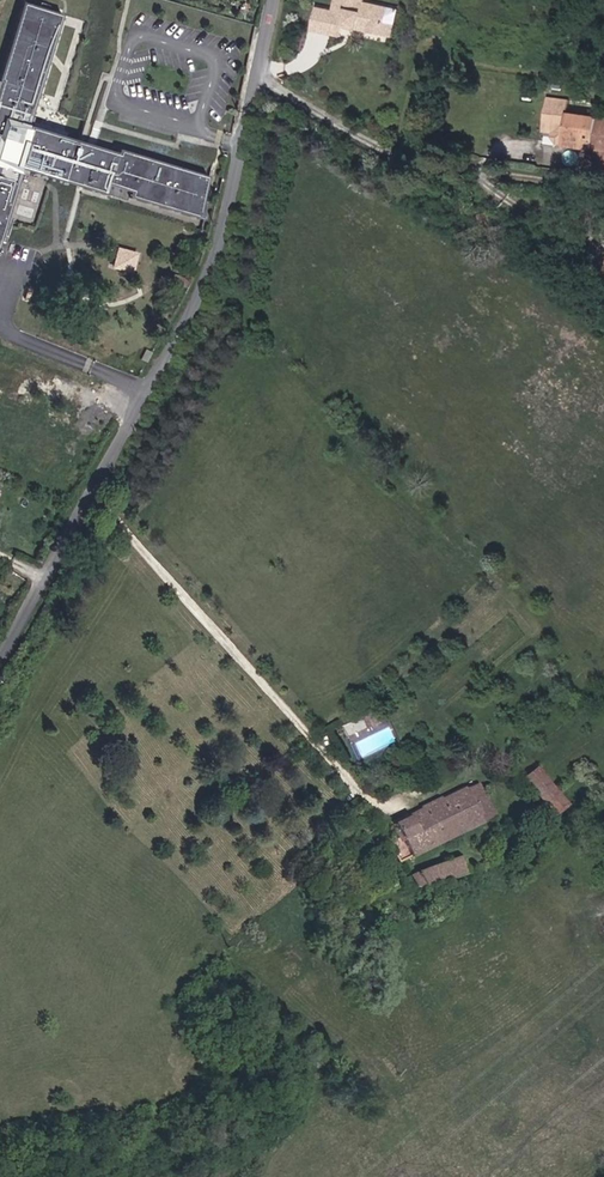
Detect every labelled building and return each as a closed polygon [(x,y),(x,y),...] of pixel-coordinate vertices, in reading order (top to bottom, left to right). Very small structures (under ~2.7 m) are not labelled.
[(20,0),(0,66),(0,238),(21,168),(104,193),(106,189),(197,217),(208,175),(118,147),(117,151),(28,124),(62,13),(20,0)] [(388,8),(364,2),(365,0),(336,0),(334,11),(317,7),(314,19),(343,26),(382,35),(388,8)] [(392,37),(398,10),(388,8),(382,35),(392,37)] [(340,36),(343,26),(314,19),(312,30),(340,36)] [(595,149),(597,131),(567,126),(568,114),(547,111),(542,142),(552,143),(551,150),(556,156),(593,161),(595,149)] [(599,117),(599,118),(597,131),(595,149),(593,161),(590,177),(603,180),(603,118),(599,117)] [(116,245),(111,267),(134,273),(139,251),(116,245)] [(147,361),(153,352),(147,348),(141,358),(147,361)] [(381,722),(376,710),(365,715),(370,727),(381,722)] [(566,806),(537,769),(523,780),(553,817),(566,806)] [(481,794),(476,783),(467,788),(472,799),(481,794)] [(409,858),(493,817),(481,794),(472,799),(467,788),(393,825),(409,858)] [(425,888),(467,873),(461,859),(409,877),(415,887),(425,888)]
